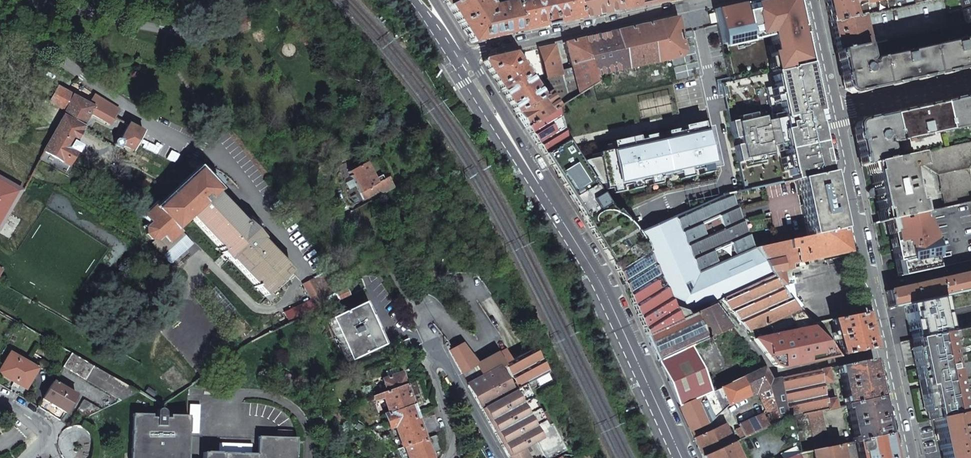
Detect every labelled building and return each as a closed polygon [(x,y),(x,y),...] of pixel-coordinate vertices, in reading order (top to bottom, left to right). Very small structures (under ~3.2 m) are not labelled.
[(447,6),(459,26),(470,43),(502,36),(516,33),(528,31),(513,3),(499,6),(499,9),(491,11),(489,7),(484,0),(458,0),(447,6)] [(489,7),(491,11),(499,9),(499,6),(513,3),(512,0),(501,0),(489,7)] [(513,3),(528,31),(553,25),(578,20),(573,0),(512,0),(513,3)] [(578,20),(599,15),(620,10),(614,0),(573,0),(578,20)] [(620,10),(633,8),(666,0),(614,0),(620,10)] [(712,10),(728,83),(808,65),(799,27),(793,0),(758,0),(712,10)] [(829,23),(850,18),(848,8),(848,7),(848,4),(858,2),(858,0),(824,0),(829,23)] [(964,24),(970,22),(970,0),(959,0),(964,24)] [(859,6),(848,8),(850,18),(861,16),(859,6)] [(850,18),(829,23),(832,35),(834,45),(866,38),(863,25),(861,16),(850,18)] [(626,29),(614,32),(617,46),(620,46),(624,61),(621,61),(622,70),(667,60),(680,57),(683,52),(676,18),(661,22),(652,24),(626,29)] [(942,37),(957,33),(956,26),(940,29),(942,37)] [(614,32),(583,39),(591,77),(622,70),(621,61),(624,61),(620,46),(617,46),(614,32)] [(835,48),(835,52),(862,46),(868,45),(866,38),(834,45),(835,48)] [(554,45),(537,49),(540,62),(547,93),(547,94),(556,109),(593,85),(591,77),(583,39),(566,42),(564,43),(566,54),(567,54),(570,69),(560,71),(554,45)] [(932,76),(955,71),(970,67),(970,39),(926,48),(932,76)] [(844,89),(850,93),(882,87),(876,60),(869,61),(867,65),(864,62),(866,60),(862,46),(835,52),(842,82),(844,89)] [(876,60),(882,87),(904,82),(932,76),(926,48),(876,60)] [(482,61),(483,63),(499,88),(515,113),(544,96),(540,91),(538,93),(526,75),(528,74),(523,67),(522,68),(513,54),(484,60),(482,61)] [(808,65),(728,83),(720,85),(743,191),(828,173),(815,117),(812,117),(810,107),(813,106),(817,105),(808,65)] [(110,124),(117,112),(117,111),(115,108),(94,95),(89,106),(58,88),(49,103),(65,112),(44,152),(70,166),(81,147),(74,143),(90,113),(110,124)] [(524,128),(553,110),(556,109),(547,94),(544,96),(515,113),(516,115),(524,128)] [(944,132),(970,126),(970,98),(938,105),(944,132)] [(888,116),(894,143),(944,132),(938,105),(888,116)] [(571,201),(617,274),(627,296),(644,332),(646,336),(688,317),(685,312),(671,308),(637,240),(612,212),(610,214),(603,207),(562,142),(553,110),(524,128),(531,138),(537,147),(571,201)] [(852,129),(861,167),(866,165),(887,161),(884,145),(894,143),(888,116),(856,123),(852,129)] [(619,187),(721,165),(711,122),(705,123),(705,121),(685,125),(687,130),(632,142),(631,137),(612,141),(613,146),(610,147),(619,187)] [(190,179),(195,173),(181,166),(184,161),(187,155),(169,146),(170,145),(142,130),(141,132),(122,122),(118,130),(123,134),(120,140),(119,140),(117,140),(115,141),(114,143),(114,144),(115,146),(115,147),(117,147),(119,147),(121,147),(123,145),(162,165),(161,167),(162,170),(165,171),(168,170),(169,169),(190,179)] [(947,147),(960,205),(970,202),(970,184),(968,169),(970,164),(970,142),(947,147)] [(947,147),(912,155),(915,168),(923,166),(937,175),(945,208),(960,205),(947,147)] [(887,161),(866,165),(868,176),(870,175),(873,190),(878,211),(876,212),(877,223),(887,220),(915,214),(917,214),(914,203),(911,204),(903,170),(915,168),(912,155),(887,161)] [(381,194),(392,189),(386,178),(382,180),(380,176),(374,179),(365,163),(348,172),(364,200),(380,191),(381,194)] [(271,291),(291,272),(261,241),(262,240),(245,222),(243,223),(215,193),(216,192),(197,172),(195,173),(190,179),(158,209),(155,206),(144,217),(151,223),(145,229),(146,234),(151,239),(155,240),(152,244),(162,255),(165,253),(183,236),(177,229),(190,217),(223,252),(222,253),(223,254),(217,260),(222,266),(229,260),(230,261),(231,260),(270,302),(276,297),(271,291)] [(828,173),(795,180),(807,237),(840,230),(836,213),(832,191),(828,173)] [(354,205),(360,202),(355,197),(349,181),(343,183),(348,199),(354,205)] [(17,191),(0,182),(0,224),(17,191)] [(724,198),(676,221),(702,275),(754,248),(749,234),(742,220),(736,208),(729,196),(724,198)] [(245,222),(262,240),(271,233),(253,214),(245,222)] [(915,214),(887,220),(894,253),(902,251),(904,259),(896,261),(899,276),(935,268),(928,236),(926,236),(925,230),(923,230),(921,220),(917,221),(915,214)] [(676,221),(637,240),(671,308),(685,312),(688,317),(712,305),(720,300),(772,276),(754,249),(754,248),(702,275),(676,221)] [(807,237),(754,249),(772,276),(789,300),(794,298),(792,289),(791,283),(785,285),(782,271),(792,269),(791,264),(796,263),(796,264),(849,253),(844,229),(840,230),(807,237)] [(902,251),(894,253),(896,261),(904,259),(902,251)] [(316,311),(346,297),(343,290),(334,294),(322,272),(311,279),(312,280),(302,285),(316,311)] [(885,291),(889,308),(903,305),(970,290),(970,272),(885,291)] [(772,276),(720,300),(753,340),(812,328),(810,325),(797,310),(789,300),(772,276)] [(903,305),(911,341),(943,333),(970,327),(970,290),(903,305)] [(802,307),(794,298),(789,300),(794,306),(797,310),(802,307)] [(283,313),(289,325),(313,313),(307,301),(283,313)] [(328,320),(349,362),(381,346),(361,304),(328,320)] [(688,317),(646,336),(654,353),(657,361),(730,327),(712,305),(688,317)] [(864,314),(831,320),(835,332),(832,333),(833,336),(835,335),(841,356),(873,349),(868,327),(864,314)] [(820,323),(810,325),(812,328),(818,334),(823,329),(820,323)] [(943,333),(961,414),(970,412),(970,327),(943,333)] [(812,328),(753,340),(774,366),(781,368),(837,357),(818,334),(812,328)] [(961,414),(943,333),(911,341),(913,350),(915,358),(912,358),(922,404),(924,404),(926,412),(928,421),(933,420),(959,414),(961,414)] [(397,344),(401,352),(411,348),(407,339),(397,344)] [(665,377),(678,407),(702,396),(711,391),(691,346),(657,361),(665,377)] [(563,451),(542,413),(540,414),(527,390),(529,389),(527,384),(544,374),(530,349),(515,358),(510,349),(476,365),(482,377),(467,386),(508,457),(523,449),(513,430),(526,422),(544,457),(550,457),(563,451)] [(26,389),(37,369),(10,353),(0,370),(0,374),(26,389)] [(63,367),(121,401),(138,392),(71,353),(63,367)] [(872,359),(836,367),(838,374),(840,374),(845,398),(843,399),(844,405),(847,405),(880,398),(875,376),(872,359)] [(763,419),(767,427),(786,418),(778,379),(769,381),(763,368),(740,378),(749,396),(755,393),(767,418),(763,419)] [(828,369),(778,379),(786,418),(805,413),(828,409),(836,407),(834,399),(825,400),(821,384),(831,382),(828,369)] [(381,380),(386,392),(404,385),(399,373),(381,380)] [(719,388),(727,406),(749,396),(740,378),(719,388)] [(43,399),(65,412),(75,396),(53,383),(43,399)] [(386,422),(414,412),(412,405),(411,405),(404,385),(386,392),(373,397),(375,402),(383,399),(388,414),(383,415),(386,422)] [(711,391),(702,396),(713,419),(727,406),(719,388),(711,391)] [(702,396),(678,407),(690,432),(708,423),(713,419),(702,396)] [(880,398),(847,405),(848,412),(854,438),(851,438),(852,442),(856,441),(888,435),(884,414),(880,398)] [(73,416),(82,420),(101,410),(83,400),(73,416)] [(161,409),(160,409),(158,410),(156,411),(156,413),(156,418),(151,418),(151,415),(133,414),(131,457),(186,457),(188,416),(169,416),(169,418),(164,418),(165,412),(164,411),(163,410),(161,409)] [(828,409),(805,413),(813,451),(828,447),(824,418),(830,417),(828,409)] [(404,447),(423,440),(416,421),(416,420),(417,419),(414,412),(386,422),(389,430),(394,427),(402,448),(404,447)] [(737,425),(743,438),(767,427),(763,419),(760,414),(737,425)] [(963,436),(965,436),(963,428),(962,428),(959,414),(933,420),(936,435),(941,457),(968,457),(963,436)] [(416,421),(423,440),(426,438),(432,436),(431,433),(439,430),(434,415),(416,421)] [(724,424),(732,443),(735,442),(726,423),(724,424)] [(694,441),(701,457),(731,443),(732,443),(724,424),(693,439),(694,441)] [(888,435),(856,441),(860,457),(893,457),(892,455),(888,435)] [(431,453),(440,450),(435,436),(432,436),(426,438),(431,453)] [(295,438),(258,437),(257,455),(203,453),(203,457),(294,457),(295,438)] [(423,440),(404,447),(408,457),(430,457),(423,440)] [(701,457),(702,457),(738,457),(731,443),(701,457)] [(811,451),(812,457),(843,457),(843,456),(840,445),(828,447),(813,451),(811,451)] [(523,449),(508,457),(528,457),(523,449)]
